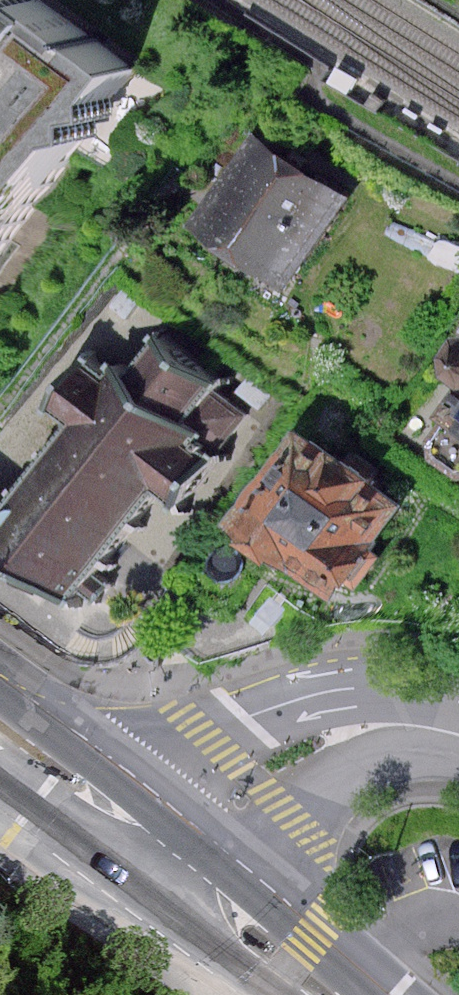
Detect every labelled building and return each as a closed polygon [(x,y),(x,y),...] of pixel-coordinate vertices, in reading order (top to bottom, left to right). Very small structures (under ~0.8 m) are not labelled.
[(11,204),(45,228),(135,100),(0,7),(0,219),(11,204)] [(274,138),(216,225),(221,242),(301,299),(366,203),(274,138)] [(171,345),(146,383),(130,372),(36,514),(0,490),(0,557),(14,547),(92,607),(173,502),(196,520),(225,483),(234,442),(212,427),(237,389),(171,345)] [(322,428),(251,541),(354,605),(385,590),(440,501),(322,428)]
